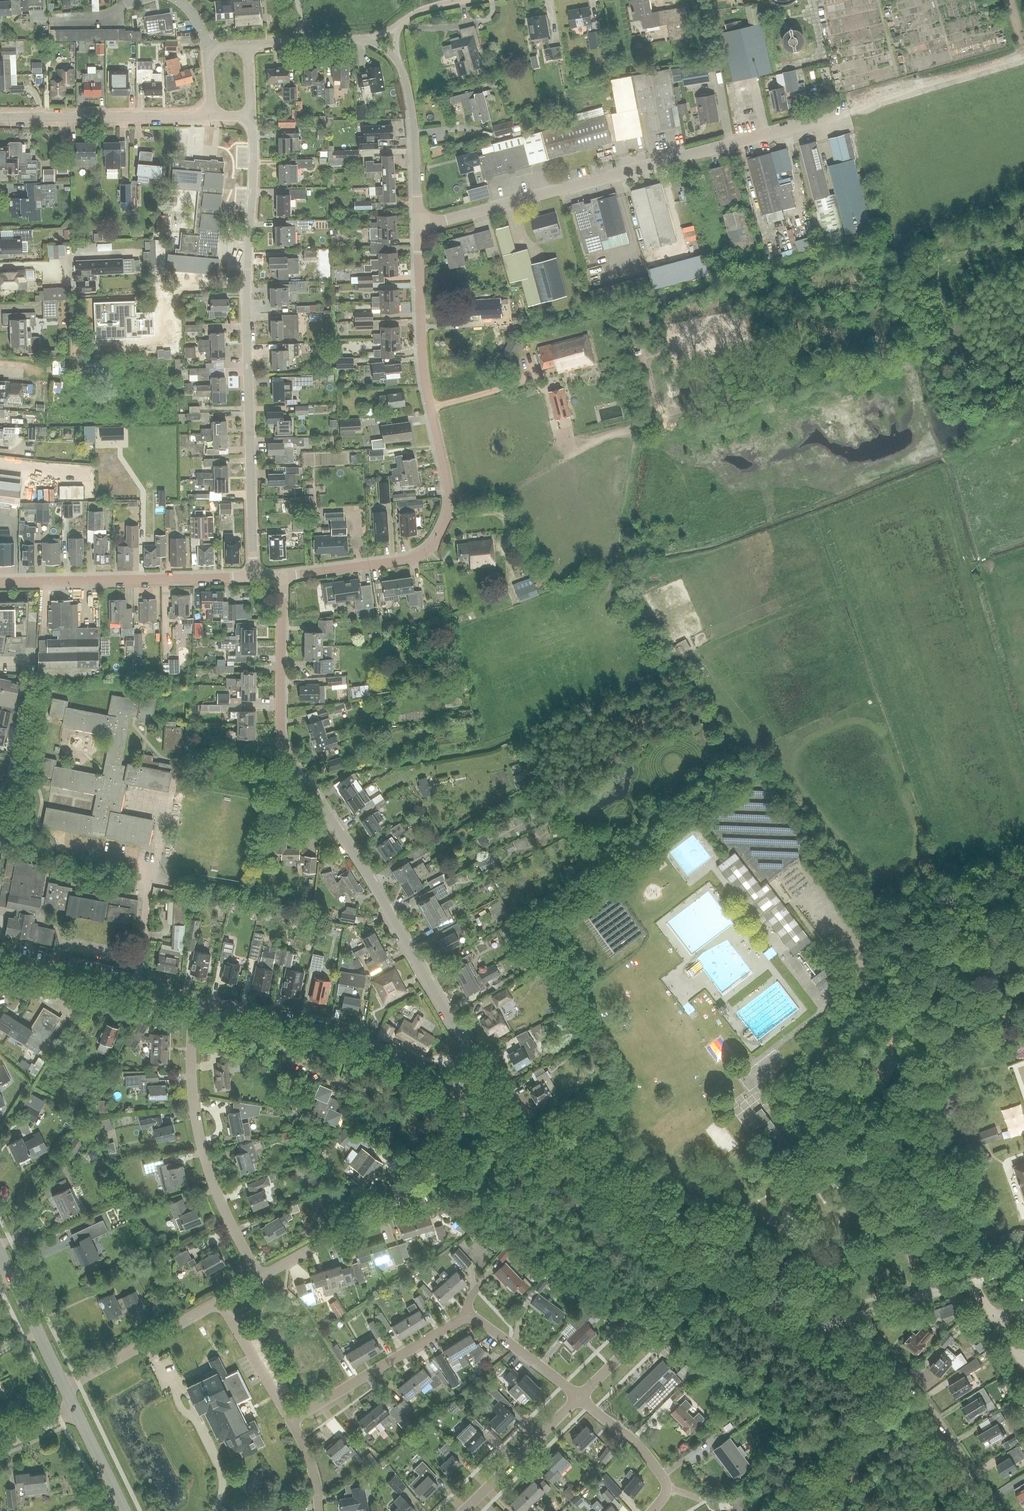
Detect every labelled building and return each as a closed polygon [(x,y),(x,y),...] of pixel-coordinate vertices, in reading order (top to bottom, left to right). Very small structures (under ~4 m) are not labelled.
[(22,11),(29,11),(28,5),(43,5),(43,0),(7,0),(7,1),(0,1),(0,15),(11,15),(11,14),(22,13),(22,11)] [(262,25),(260,0),(235,0),(215,2),(216,18),(227,17),(228,19),(235,19),(235,27),(262,25)] [(691,37),(686,7),(651,13),(649,0),(633,0),(629,1),(630,6),(632,6),(635,20),(643,19),(644,28),(668,24),(671,40),(691,37)] [(593,31),(592,24),(589,7),(569,10),(572,27),(587,25),(591,49),(605,46),(602,30),(593,31)] [(170,13),(144,17),(146,31),(159,29),(159,30),(165,29),(165,33),(173,31),(170,13)] [(543,42),(549,41),(544,15),(529,18),(533,39),(542,37),(543,42)] [(733,82),(773,73),(761,24),(722,33),(733,82)] [(475,69),(483,67),(480,56),(477,56),(475,47),(481,45),(476,27),(465,30),(467,38),(463,39),(462,38),(459,39),(459,36),(450,39),(452,45),(444,47),(446,57),(458,53),(460,61),(455,62),(459,76),(468,73),(468,75),(476,73),(475,69)] [(783,40),(783,41),(783,42),(783,43),(783,44),(783,45),(784,45),(784,46),(785,47),(785,48),(786,48),(786,49),(787,49),(787,50),(788,50),(789,50),(789,51),(790,51),(791,51),(792,51),(792,52),(793,52),(794,52),(795,52),(796,52),(796,51),(797,51),(798,51),(799,51),(799,50),(800,50),(801,49),(802,49),(802,48),(803,48),(803,47),(804,46),(804,45),(805,44),(805,43),(805,42),(805,41),(805,40),(805,39),(805,38),(805,37),(804,36),(804,35),(804,34),(803,34),(803,33),(802,33),(802,32),(801,32),(801,31),(800,31),(799,30),(798,30),(797,30),(797,29),(796,29),(795,29),(794,29),(793,29),(792,29),(791,29),(790,30),(789,30),(788,31),(787,31),(787,32),(786,32),(786,33),(785,33),(785,34),(784,34),(784,35),(784,36),(783,36),(783,37),(783,38),(783,39),(783,40)] [(133,41),(133,32),(133,30),(125,30),(125,40),(125,41),(133,41)] [(141,31),(133,32),(133,41),(141,41),(141,31)] [(104,40),(102,40),(96,40),(95,40),(96,55),(104,55),(104,40)] [(1,55),(16,55),(16,47),(24,47),(24,41),(1,42),(1,55)] [(165,51),(177,50),(177,41),(165,41),(165,51)] [(560,46),(544,49),(546,60),(562,58),(560,46)] [(192,82),(189,69),(181,71),(177,57),(166,60),(168,66),(166,66),(168,75),(173,74),(177,86),(192,82)] [(0,60),(0,75),(9,75),(9,60),(0,60)] [(125,61),(125,73),(136,73),(136,61),(125,61)] [(42,64),(34,64),(34,72),(42,72),(42,64)] [(341,88),(349,87),(348,65),(332,66),(333,80),(341,80),(341,88)] [(684,85),(710,81),(707,65),(682,70),(684,85)] [(313,85),(313,93),(313,97),(325,96),(324,78),(317,78),(317,68),(310,69),(310,67),(306,68),(306,69),(304,69),(305,86),(313,85)] [(383,83),(382,81),(384,80),(383,77),(381,76),(380,67),(368,69),(368,71),(357,73),(358,77),(359,86),(371,84),(372,92),(374,92),(376,94),(381,93),(382,90),(384,90),(383,83)] [(57,68),(57,80),(51,80),(51,96),(64,96),(64,85),(67,85),(73,85),(73,75),(73,68),(57,68)] [(289,82),(288,68),(275,69),(275,70),(268,70),(268,84),(276,83),(276,82),(283,82),(284,100),(296,99),(295,87),(289,88),(289,82)] [(672,107),(676,106),(669,68),(633,75),(640,112),(647,111),(651,131),(676,126),(672,107)] [(100,95),(100,83),(103,83),(103,70),(95,70),(95,74),(82,74),(82,83),(84,83),(84,95),(100,95)] [(786,87),(784,87),(770,90),(774,112),(789,109),(785,92),(799,90),(795,70),(783,72),(786,87)] [(136,71),(136,83),(145,83),(145,95),(161,95),(161,82),(161,75),(152,75),(152,71),(136,71)] [(129,82),(123,82),(123,74),(113,74),(113,82),(112,82),(112,95),(129,95),(129,82)] [(0,75),(0,89),(3,89),(3,87),(9,87),(9,92),(23,91),(23,85),(10,85),(9,75),(0,75)] [(616,140),(643,136),(632,75),(611,79),(617,112),(612,113),(616,140)] [(333,88),(325,88),(326,104),(333,104),(333,88)] [(483,122),(491,120),(483,91),(475,93),(474,91),(450,97),(452,103),(464,100),(468,113),(472,112),(475,121),(482,119),(483,122)] [(701,123),(719,120),(714,95),(697,98),(701,123)] [(356,106),(357,120),(366,119),(365,105),(356,106)] [(480,162),(481,166),(484,178),(531,166),(530,164),(612,142),(605,115),(493,144),(495,151),(478,156),(479,156),(480,162)] [(492,126),(495,137),(510,134),(515,132),(512,121),(507,122),(492,126)] [(392,125),(375,126),(365,126),(366,136),(358,136),(358,150),(377,149),(377,139),(392,138),(392,125)] [(298,133),(282,133),(282,137),(278,137),(279,152),(292,152),(301,152),(301,139),(298,139),(298,133)] [(856,175),(852,159),(856,158),(851,134),(841,136),(841,137),(830,139),(836,164),(830,166),(833,181),(847,234),(871,228),(857,175),(856,175)] [(801,145),(815,200),(817,211),(814,212),(823,247),(846,241),(835,194),(830,196),(816,141),(801,145)] [(31,161),(31,153),(22,153),(22,144),(20,143),(9,142),(8,144),(8,147),(0,147),(0,169),(3,169),(3,173),(4,174),(9,174),(9,173),(17,174),(17,179),(19,181),(37,181),(38,161),(31,161)] [(76,143),(76,154),(71,154),(71,169),(78,169),(78,167),(90,166),(90,168),(97,168),(97,154),(95,154),(95,143),(92,143),(76,143)] [(104,154),(104,166),(107,166),(107,168),(120,168),(120,166),(126,166),(126,154),(119,154),(119,143),(104,143),(104,154)] [(782,192),(777,173),(792,169),(787,149),(748,159),(762,214),(786,208),(785,205),(783,198),(782,199),(781,192),(782,192)] [(359,159),(359,150),(328,150),(328,162),(329,162),(329,165),(342,165),(342,159),(359,159)] [(137,174),(138,175),(138,181),(148,182),(148,175),(161,177),(162,167),(152,166),(153,153),(139,152),(138,164),(137,174)] [(474,168),(481,166),(480,162),(479,156),(478,156),(472,158),(470,153),(457,156),(461,172),(474,169),(474,168)] [(365,161),(366,172),(372,172),(382,171),(394,171),(393,155),(381,156),(382,163),(374,164),(373,161),(365,161)] [(194,234),(181,233),(180,250),(176,249),(175,255),(169,255),(167,270),(217,274),(219,259),(216,259),(219,231),(218,230),(219,216),(220,215),(221,210),(219,209),(221,195),(222,195),(223,189),(221,188),(223,174),(223,173),(224,163),(195,160),(195,162),(173,160),(172,171),(177,172),(177,180),(171,179),(171,182),(199,185),(194,234)] [(279,183),(291,183),(297,183),(297,168),(312,168),(312,160),(290,160),(290,164),(279,164),(279,183)] [(55,162),(55,170),(58,170),(58,173),(68,173),(68,162),(55,162)] [(721,205),(742,199),(732,164),(711,169),(721,205)] [(45,181),(55,180),(55,168),(44,168),(45,181)] [(395,186),(394,171),(382,171),(383,187),(395,186)] [(91,178),(91,188),(100,188),(100,178),(91,178)] [(32,220),(36,220),(41,220),(40,200),(44,199),(44,197),(50,197),(55,196),(55,185),(49,185),(39,185),(39,182),(32,183),(26,183),(26,190),(27,190),(28,198),(21,199),(21,198),(11,198),(11,201),(10,201),(10,205),(11,205),(12,216),(19,216),(22,216),(22,215),(29,215),(29,220),(32,220)] [(120,183),(120,207),(131,207),(131,206),(131,197),(131,184),(131,183),(120,183)] [(488,183),(468,189),(471,201),(492,195),(488,183)] [(647,249),(676,241),(660,183),(632,191),(647,249)] [(395,186),(383,187),(375,187),(375,195),(379,195),(379,202),(395,201),(395,186)] [(290,199),(301,199),(306,199),(306,189),(289,189),(289,195),(277,195),(277,215),(290,215),(290,199)] [(626,231),(616,195),(598,200),(596,199),(593,200),(591,202),(573,207),(586,254),(604,249),(602,241),(609,239),(609,236),(626,231)] [(371,210),(371,201),(354,201),(354,210),(371,210)] [(734,251),(754,245),(744,209),(724,214),(734,251)] [(537,238),(560,231),(555,213),(532,219),(537,238)] [(157,214),(155,231),(165,232),(166,215),(157,214)] [(369,223),(369,227),(396,227),(396,215),(377,216),(377,222),(369,223)] [(275,245),(287,245),(295,245),(295,230),(309,230),(308,220),(286,221),(286,226),(275,226),(275,245)] [(509,225),(496,229),(510,282),(521,279),(529,306),(567,296),(557,258),(532,264),(528,249),(516,252),(509,225)] [(369,227),(369,228),(370,246),(385,245),(385,238),(396,238),(396,227),(369,227)] [(71,229),(64,230),(64,239),(72,239),(71,229)] [(463,254),(478,250),(494,246),(490,229),(452,239),(454,247),(446,249),(450,267),(465,263),(463,254)] [(8,257),(8,253),(21,252),(21,241),(32,241),(32,240),(32,231),(29,231),(16,231),(17,237),(17,239),(0,240),(0,257),(8,257)] [(106,233),(94,234),(93,234),(93,242),(102,242),(102,240),(106,239),(106,233)] [(698,234),(686,235),(688,250),(700,248),(698,234)] [(65,243),(48,244),(48,256),(65,255),(65,243)] [(378,253),(378,259),(370,260),(371,265),(397,264),(397,252),(385,253),(385,245),(370,246),(370,254),(378,253)] [(304,259),(317,259),(316,250),(304,251),(304,259)] [(322,268),(322,272),(330,272),(329,268),(329,255),(321,255),(322,268)] [(269,268),(278,268),(278,273),(278,279),(288,279),(288,272),(298,272),(298,257),(286,258),(286,257),(269,257),(269,268)] [(134,259),(122,259),(122,258),(75,261),(76,276),(78,276),(78,280),(77,281),(78,292),(96,291),(95,280),(95,275),(123,273),(134,272),(134,259)] [(650,279),(660,277),(658,259),(648,260),(650,279)] [(371,271),(371,270),(379,269),(379,275),(398,275),(397,264),(371,265),(364,265),(364,272),(371,271)] [(27,291),(27,281),(25,281),(25,272),(9,272),(9,273),(1,273),(1,288),(9,287),(9,289),(17,288),(17,291),(27,291)] [(644,277),(589,291),(591,300),(646,285),(644,277)] [(288,305),(288,291),(289,291),(306,290),(306,281),(289,282),(289,284),(280,284),(280,288),(270,288),(270,305),(288,305)] [(44,296),(44,301),(56,301),(64,301),(64,300),(64,295),(63,289),(43,289),(44,296)] [(372,297),(372,302),(398,301),(398,290),(379,290),(380,297),(372,297)] [(501,298),(462,301),(463,315),(481,314),(481,318),(502,317),(502,315),(509,314),(508,299),(501,299),(501,298)] [(226,316),(226,310),(228,310),(228,299),(211,299),(211,310),(209,310),(209,319),(215,319),(215,316),(226,316)] [(93,302),(95,340),(142,338),(142,336),(155,335),(154,312),(136,312),(136,300),(93,302)] [(56,301),(44,301),(42,301),(43,318),(57,318),(56,301)] [(398,301),(372,302),(372,307),(380,307),(380,313),(399,312),(398,301)] [(31,337),(31,331),(31,326),(36,325),(35,312),(2,313),(3,327),(10,326),(11,344),(21,344),(21,345),(28,345),(28,354),(39,353),(39,337),(31,337)] [(355,313),(355,321),(372,321),(372,312),(355,313)] [(281,321),(271,321),(271,338),(282,338),(294,338),(293,324),(298,324),(298,314),(281,315),(281,321)] [(372,321),(355,322),(355,330),(373,329),(372,321)] [(174,324),(156,324),(157,349),(175,348),(174,324)] [(373,334),(373,339),(399,338),(399,327),(381,327),(381,334),(373,334)] [(199,346),(224,346),(224,333),(211,333),(211,340),(199,340),(199,346)] [(563,373),(594,365),(586,334),(538,346),(543,366),(556,363),(559,374),(563,373)] [(373,357),(387,357),(394,357),(394,349),(400,349),(399,338),(373,339),(373,344),(381,344),(381,350),(373,350),(373,357)] [(504,352),(510,355),(516,343),(510,340),(504,352)] [(272,369),(284,369),(290,368),(289,356),(298,355),(298,343),(285,344),(285,349),(283,350),(272,351),(272,369)] [(224,346),(199,346),(199,352),(206,352),(206,353),(206,358),(211,358),(211,359),(224,359),(224,346)] [(185,358),(195,358),(195,347),(185,347),(185,358)] [(336,358),(336,368),(354,368),(353,358),(336,358)] [(52,368),(52,374),(103,374),(103,362),(52,362),(52,368)] [(385,386),(397,384),(397,378),(401,377),(400,364),(383,366),(379,366),(378,363),(371,364),(373,380),(385,379),(385,386)] [(301,386),(312,386),(312,375),(301,376),(301,377),(295,377),(283,377),(283,383),(273,383),(273,400),(284,400),(292,400),(292,386),(295,386),(301,386)] [(197,391),(225,390),(225,377),(212,378),(212,385),(197,386),(197,391)] [(5,382),(0,381),(0,403),(3,404),(3,403),(21,405),(22,390),(27,390),(28,384),(5,382)] [(563,386),(549,390),(557,418),(571,414),(563,386)] [(225,390),(197,391),(197,397),(212,396),(212,403),(226,403),(225,390)] [(388,408),(405,405),(403,392),(386,395),(378,396),(379,402),(387,400),(388,408)] [(778,411),(788,408),(786,401),(776,404),(778,411)] [(295,414),(312,413),(312,407),(308,407),(308,406),(295,406),(295,414)] [(365,408),(366,417),(375,416),(374,408),(365,408)] [(267,423),(275,423),(275,435),(292,434),(292,420),(282,420),(282,412),(267,412),(267,423)] [(360,430),(360,420),(339,421),(340,436),(355,436),(355,431),(360,430)] [(213,422),(213,428),(201,429),(201,435),(226,434),(226,421),(213,422)] [(385,448),(384,442),(411,438),(409,422),(381,426),(383,439),(371,440),(372,449),(385,448)] [(95,426),(84,426),(84,441),(96,441),(95,427),(95,426)] [(15,428),(4,427),(3,429),(0,429),(0,439),(3,439),(3,433),(15,434),(15,428)] [(191,441),(213,440),(213,449),(206,449),(207,454),(219,454),(218,447),(226,447),(226,434),(201,435),(191,435),(191,441)] [(304,445),(308,445),(308,437),(297,437),(297,436),(275,437),(275,443),(268,443),(268,454),(275,454),(275,463),(293,462),(292,447),(283,447),(283,443),(297,443),(297,446),(304,445)] [(49,444),(49,456),(61,456),(62,444),(49,444)] [(383,458),(383,449),(369,450),(369,459),(383,458)] [(390,469),(391,475),(417,470),(415,457),(401,460),(402,466),(390,469)] [(196,473),(197,479),(227,478),(227,466),(219,466),(219,459),(204,459),(204,466),(214,466),(214,473),(204,473),(196,473)] [(269,474),(269,485),(280,485),(283,485),(283,488),(285,490),(292,489),(294,488),(294,484),(295,484),(295,473),(302,473),(302,467),(285,468),(286,474),(283,474),(277,474),(269,474)] [(417,470),(391,475),(398,474),(401,487),(420,483),(417,470)] [(23,508),(23,503),(17,502),(19,487),(20,479),(0,476),(0,507),(23,508)] [(197,479),(197,485),(204,485),(210,485),(210,492),(214,492),(228,491),(227,478),(197,479)] [(390,502),(388,482),(378,482),(380,502),(390,502)] [(306,511),(314,511),(313,496),(305,496),(306,511)] [(37,502),(23,503),(23,508),(23,511),(28,510),(28,513),(37,513),(37,502)] [(37,513),(37,521),(49,521),(49,502),(37,502),(37,513)] [(64,518),(73,517),(73,513),(72,504),(64,504),(64,518)] [(219,504),(219,514),(232,514),(232,504),(219,504)] [(173,509),(165,509),(165,527),(173,527),(173,509)] [(93,529),(94,534),(94,540),(94,543),(94,548),(92,549),(92,552),(94,553),(94,564),(109,563),(108,540),(108,534),(106,534),(100,534),(100,518),(103,518),(103,511),(88,511),(88,529),(93,529)] [(331,519),(331,520),(332,535),(314,536),(315,553),(331,552),(331,556),(347,555),(346,535),(345,519),(344,519),(344,511),(324,512),(325,519),(331,519)] [(388,539),(387,511),(373,512),(374,540),(388,539)] [(400,535),(416,534),(415,512),(399,513),(400,535)] [(213,537),(212,516),(194,517),(194,538),(199,538),(199,545),(198,545),(198,565),(213,564),(213,544),(203,545),(203,538),(207,537),(213,537)] [(303,517),(292,517),(293,531),(303,531),(303,517)] [(24,542),(24,544),(23,544),(22,564),(34,565),(34,544),(34,532),(35,532),(35,526),(28,526),(28,525),(24,525),(24,521),(19,521),(19,535),(22,535),(24,542)] [(133,566),(132,546),(139,546),(139,524),(126,524),(126,539),(122,543),(122,546),(118,546),(118,566),(133,566)] [(234,533),(224,534),(225,563),(239,563),(239,548),(241,548),(241,541),(234,541),(234,533)] [(164,543),(164,535),(155,535),(155,545),(144,546),(144,566),(159,565),(159,557),(161,557),(161,555),(165,555),(165,543),(164,543)] [(285,542),(286,542),(286,535),(269,535),(270,559),(286,558),(285,542)] [(60,557),(60,538),(49,538),(49,543),(43,543),(43,561),(46,561),(46,564),(60,564),(60,557)] [(68,538),(69,548),(69,555),(70,555),(70,564),(82,564),(81,555),(83,555),(83,548),(83,538),(68,538)] [(185,565),(185,545),(185,539),(170,539),(170,565),(185,565)] [(471,568),(494,565),(492,540),(468,542),(468,543),(457,544),(459,561),(470,559),(471,568)] [(3,543),(3,564),(14,564),(14,543),(3,543)] [(396,579),(398,594),(409,592),(411,606),(423,604),(421,591),(413,592),(411,577),(396,579)] [(519,603),(538,595),(531,577),(512,584),(519,603)] [(355,600),(356,610),(359,609),(360,616),(374,614),(373,607),(370,584),(359,586),(359,579),(333,582),(325,583),(328,604),(335,603),(355,600)] [(399,601),(398,594),(396,579),(382,581),(384,592),(378,593),(379,604),(386,604),(385,601),(392,600),(392,602),(399,601)] [(201,592),(196,592),(195,598),(196,608),(207,608),(207,619),(212,619),(212,614),(213,614),(212,592),(201,592)] [(212,592),(213,614),(220,613),(220,620),(228,619),(236,619),(236,604),(222,604),(222,592),(212,592)] [(169,619),(182,619),(182,624),(193,624),(192,618),(189,618),(189,595),(172,595),(172,607),(170,607),(170,612),(169,612),(169,619)] [(140,624),(156,623),(156,600),(153,600),(153,599),(143,599),(144,602),(140,602),(140,624)] [(38,652),(38,669),(98,668),(98,628),(78,628),(78,604),(73,604),(73,600),(51,601),(52,610),(49,610),(49,629),(60,629),(60,636),(57,636),(57,639),(46,639),(39,639),(39,652),(38,652)] [(125,600),(109,601),(110,623),(121,622),(121,637),(126,637),(133,637),(133,628),(132,628),(132,612),(126,612),(125,600)] [(15,642),(22,641),(22,635),(27,635),(29,601),(0,602),(0,651),(4,652),(5,648),(6,642),(15,642)] [(332,638),(332,626),(332,620),(319,620),(319,632),(307,632),(304,632),(304,637),(305,637),(305,646),(322,646),(322,638),(332,638)] [(195,623),(195,637),(203,637),(203,623),(195,623)] [(224,640),(229,640),(229,641),(255,641),(256,628),(248,628),(248,624),(237,623),(237,629),(236,629),(236,636),(224,636),(224,640)] [(109,636),(101,636),(101,645),(109,645),(109,636)] [(224,641),(224,640),(218,640),(218,648),(236,649),(236,655),(227,655),(227,661),(246,662),(246,654),(255,654),(255,641),(229,641),(224,641)] [(670,648),(675,657),(690,648),(687,643),(678,648),(676,645),(670,648)] [(307,659),(314,659),(314,671),(332,671),(332,646),(322,646),(305,646),(305,654),(304,654),(304,660),(307,660),(307,659)] [(179,659),(168,660),(169,670),(169,674),(180,674),(179,659)] [(227,678),(227,685),(255,686),(255,672),(242,672),(242,678),(227,678)] [(342,676),(327,678),(328,685),(346,684),(346,677),(342,677),(342,676)] [(10,725),(20,727),(23,709),(19,708),(21,703),(16,702),(19,683),(0,679),(0,691),(1,691),(0,694),(0,705),(3,705),(0,718),(0,744),(3,745),(4,736),(8,737),(10,725)] [(324,686),(319,686),(319,684),(309,684),(309,686),(299,686),(300,700),(313,700),(313,702),(319,702),(324,702),(324,686)] [(352,698),(370,695),(368,684),(351,686),(352,698)] [(255,699),(255,686),(227,685),(227,690),(240,690),(241,691),(241,699),(255,699)] [(217,697),(217,704),(220,704),(229,704),(229,694),(217,693),(217,697)] [(170,765),(159,763),(152,762),(153,756),(140,753),(137,766),(128,764),(128,767),(120,765),(130,714),(138,716),(137,720),(151,722),(156,697),(142,695),(141,701),(112,696),(108,716),(66,708),(68,701),(52,698),(49,716),(64,719),(63,726),(111,735),(103,776),(55,766),(56,760),(41,757),(37,774),(53,777),(51,784),(97,793),(92,817),(47,808),(43,826),(90,835),(91,830),(107,833),(106,837),(147,845),(152,820),(119,814),(125,782),(167,790),(170,773),(169,772),(170,765)] [(334,713),(346,709),(343,702),(337,703),(331,705),(334,713)] [(317,711),(319,717),(329,714),(326,705),(322,706),(323,709),(317,711)] [(237,725),(255,725),(255,711),(252,711),(237,711),(227,711),(227,717),(237,717),(237,725)] [(393,715),(384,717),(385,725),(394,724),(393,715)] [(307,724),(311,738),(324,734),(322,727),(330,724),(328,718),(320,721),(320,720),(307,724)] [(180,752),(181,729),(175,729),(176,722),(166,722),(164,751),(180,752)] [(234,744),(234,738),(237,738),(251,738),(251,739),(255,739),(255,725),(237,725),(237,732),(227,732),(227,738),(219,738),(219,737),(208,737),(208,744),(234,744)] [(316,751),(337,745),(333,731),(324,734),(311,738),(316,751)] [(341,757),(325,762),(328,772),(344,768),(341,757)] [(338,790),(346,801),(362,790),(355,779),(357,778),(354,773),(349,775),(341,781),(345,786),(338,790)] [(515,782),(525,778),(522,773),(513,776),(515,782)] [(420,785),(418,786),(419,791),(421,791),(422,796),(430,794),(429,789),(431,789),(430,783),(428,783),(426,777),(419,779),(420,785)] [(362,790),(346,801),(353,812),(359,808),(363,813),(375,805),(375,804),(383,799),(380,794),(371,800),(370,800),(366,794),(363,789),(362,790)] [(384,800),(383,799),(375,804),(378,809),(388,802),(386,799),(384,800)] [(377,823),(382,820),(376,812),(372,815),(371,815),(361,822),(370,835),(380,828),(377,823)] [(486,824),(493,820),(491,816),(487,819),(485,815),(481,817),(486,824)] [(394,836),(404,829),(399,822),(389,829),(394,836)] [(299,849),(286,849),(286,839),(289,839),(290,831),(287,831),(287,828),(272,827),(272,841),(275,842),(275,844),(274,844),(274,853),(285,854),(285,859),(296,859),(296,863),(304,863),(303,872),(315,874),(317,858),(302,857),(299,855),(299,849)] [(484,835),(477,839),(481,847),(489,843),(484,835)] [(385,859),(395,852),(402,848),(397,841),(395,842),(391,837),(387,839),(376,846),(385,859)] [(508,852),(514,848),(512,843),(506,847),(508,852)] [(411,853),(414,859),(428,852),(424,846),(411,853)] [(762,887),(735,852),(717,866),(762,924),(767,920),(794,955),(812,942),(767,883),(762,887)] [(480,861),(485,870),(497,863),(495,859),(497,858),(494,853),(480,861)] [(8,907),(17,909),(16,917),(15,916),(14,919),(9,918),(6,934),(16,936),(34,940),(34,942),(51,945),(54,929),(37,926),(38,924),(34,923),(36,913),(38,913),(41,900),(39,899),(46,866),(9,859),(5,878),(0,877),(0,906),(8,907)] [(392,871),(400,883),(426,867),(423,862),(412,869),(408,862),(392,871)] [(426,867),(400,883),(407,895),(423,886),(418,879),(429,872),(426,867)] [(336,883),(334,880),(333,878),(331,873),(322,875),(323,877),(324,880),(325,883),(326,885),(328,888),(329,890),(331,892),(333,894),(335,896),(337,898),(345,888),(351,898),(363,891),(359,884),(358,885),(349,870),(338,877),(343,884),(340,886),(336,883)] [(491,877),(493,881),(507,873),(505,870),(491,877)] [(431,887),(444,880),(441,874),(428,882),(431,887)] [(453,875),(445,880),(448,884),(450,885),(455,882),(456,880),(453,875)] [(478,885),(481,891),(488,887),(485,882),(478,885)] [(66,914),(88,918),(103,921),(103,919),(107,920),(108,920),(128,923),(128,922),(134,923),(138,900),(93,892),(92,899),(71,895),(72,888),(48,884),(44,906),(67,910),(66,914)] [(440,905),(436,899),(446,894),(441,885),(426,893),(429,897),(417,904),(423,916),(436,909),(435,908),(440,905)] [(611,955),(643,936),(620,898),(587,917),(592,925),(602,941),(605,939),(609,944),(606,946),(611,955)] [(172,949),(179,949),(183,949),(185,920),(186,903),(168,900),(166,923),(172,923),(172,947),(172,949)] [(450,900),(442,904),(440,905),(435,908),(436,909),(423,916),(430,928),(436,924),(438,929),(452,921),(445,908),(453,904),(450,900)] [(285,923),(287,913),(288,911),(276,909),(274,916),(277,916),(280,922),(285,923)] [(481,923),(491,918),(488,911),(487,912),(485,909),(479,913),(480,916),(478,917),(481,923)] [(342,912),(340,920),(354,923),(356,914),(342,912)] [(184,948),(193,951),(200,920),(187,917),(185,936),(187,937),(184,948)] [(456,936),(463,932),(458,922),(446,929),(449,934),(437,941),(443,952),(460,943),(456,936)] [(254,932),(248,958),(257,959),(263,934),(254,932)] [(356,958),(361,955),(369,951),(380,945),(374,933),(363,939),(367,948),(365,949),(364,948),(353,953),(355,956),(356,958)] [(518,941),(507,947),(511,953),(522,947),(518,941)] [(235,983),(239,965),(230,963),(234,944),(224,942),(220,961),(225,962),(222,980),(235,983)] [(380,945),(369,951),(374,960),(366,964),(371,972),(380,967),(377,962),(387,957),(380,945)] [(176,972),(180,953),(160,949),(157,968),(176,972)] [(301,982),(303,972),(294,970),(296,965),(294,965),(296,954),(290,953),(290,951),(286,950),(282,949),(279,964),(288,966),(286,975),(285,974),(283,981),(284,981),(282,993),(298,996),(299,989),(301,989),(302,982),(301,982)] [(256,966),(252,987),(268,991),(272,970),(272,969),(275,953),(262,950),(260,960),(264,961),(262,967),(256,966)] [(349,959),(355,956),(353,953),(352,950),(346,953),(349,959)] [(205,977),(210,954),(195,951),(191,974),(205,977)] [(313,953),(310,968),(321,970),(324,956),(313,953)] [(460,983),(477,974),(470,962),(474,960),(470,954),(458,960),(461,965),(452,970),(460,983)] [(358,957),(350,962),(354,969),(362,965),(358,957)] [(483,983),(499,974),(495,965),(477,974),(460,983),(466,995),(479,988),(480,990),(486,987),(483,983)] [(826,968),(820,972),(812,979),(830,1002),(839,995),(825,978),(831,974),(826,968)] [(373,981),(379,991),(384,1002),(405,991),(394,970),(373,981)] [(363,987),(365,975),(340,971),(337,994),(344,996),(342,1007),(357,1010),(360,999),(351,997),(353,990),(347,989),(348,984),(363,987)] [(512,975),(503,980),(505,985),(515,980),(512,975)] [(326,1003),(330,981),(315,977),(310,1000),(326,1003)] [(496,1002),(485,1008),(484,1009),(489,1018),(481,1022),(488,1034),(496,1030),(499,1036),(508,1031),(504,1025),(498,1013),(497,1013),(494,1009),(512,998),(506,987),(492,995),(496,1002)] [(723,1005),(717,1009),(722,1015),(728,1011),(723,1005)] [(23,1045),(28,1047),(24,1053),(32,1058),(36,1053),(38,1054),(60,1018),(44,1008),(31,1029),(33,1030),(25,1043),(24,1043),(23,1045)] [(18,1021),(4,1012),(0,1018),(0,1028),(10,1034),(18,1021)] [(424,1054),(434,1038),(418,1028),(424,1018),(418,1015),(412,1025),(404,1020),(395,1035),(409,1043),(408,1045),(424,1054)] [(151,1053),(152,1053),(151,1062),(166,1062),(167,1035),(155,1035),(149,1035),(149,1036),(146,1036),(143,1034),(148,1026),(137,1019),(124,1042),(135,1048),(140,1039),(144,1042),(151,1042),(151,1053)] [(10,1034),(24,1043),(25,1043),(33,1030),(31,1029),(18,1021),(10,1034)] [(388,1041),(395,1028),(384,1021),(377,1034),(388,1041)] [(111,1047),(118,1029),(105,1023),(97,1041),(100,1043),(97,1050),(106,1054),(109,1046),(111,1047)] [(575,1023),(569,1027),(573,1032),(578,1028),(575,1023)] [(509,1056),(512,1061),(512,1062),(511,1063),(513,1067),(514,1067),(515,1066),(517,1068),(530,1060),(536,1057),(532,1050),(536,1047),(531,1037),(520,1043),(522,1048),(509,1056)] [(719,1046),(724,1055),(733,1051),(728,1042),(719,1046)] [(101,1074),(106,1065),(97,1060),(92,1069),(101,1074)] [(227,1067),(231,1067),(230,1060),(217,1062),(218,1068),(215,1068),(217,1080),(215,1081),(216,1088),(218,1088),(218,1091),(230,1089),(227,1067)] [(0,1083),(1,1084),(11,1079),(3,1064),(0,1066),(0,1083)] [(548,1092),(555,1088),(545,1072),(536,1077),(539,1082),(528,1089),(537,1104),(551,1096),(548,1092)] [(141,1093),(148,1092),(148,1099),(167,1098),(167,1097),(168,1097),(167,1090),(166,1084),(158,1085),(158,1080),(158,1073),(146,1074),(125,1075),(126,1087),(141,1086),(141,1093)] [(336,1126),(342,1113),(335,1110),(340,1101),(330,1096),(333,1090),(320,1084),(314,1097),(317,1098),(311,1112),(324,1117),(323,1121),(336,1126)] [(21,1115),(33,1122),(45,1101),(30,1092),(22,1105),(26,1107),(21,1115)] [(236,1112),(228,1113),(231,1126),(229,1127),(230,1135),(243,1132),(245,1140),(254,1138),(253,1134),(251,1134),(249,1122),(242,1124),(240,1117),(257,1113),(259,1105),(235,1102),(236,1112)] [(783,1148),(789,1143),(762,1108),(755,1113),(783,1148)] [(783,1121),(792,1115),(787,1109),(779,1115),(783,1121)] [(296,1125),(301,1129),(309,1117),(304,1113),(296,1125)] [(142,1129),(153,1126),(157,1142),(175,1137),(172,1125),(163,1127),(160,1116),(140,1121),(142,1129)] [(109,1118),(101,1120),(104,1131),(112,1129),(109,1118)] [(343,1130),(335,1139),(344,1146),(352,1137),(355,1134),(347,1126),(343,1130)] [(979,1133),(983,1144),(999,1138),(995,1127),(979,1133)] [(33,1136),(32,1136),(32,1137),(33,1140),(32,1140),(25,1144),(22,1138),(8,1144),(9,1145),(7,1146),(10,1152),(12,1151),(17,1161),(17,1162),(30,1156),(31,1159),(32,1159),(48,1151),(39,1131),(33,1134),(33,1136)] [(65,1153),(73,1158),(82,1142),(74,1138),(65,1153)] [(261,1167),(255,1149),(262,1147),(260,1141),(252,1143),(252,1142),(239,1146),(241,1152),(235,1154),(238,1165),(237,1166),(239,1174),(261,1167)] [(362,1148),(349,1165),(357,1171),(351,1179),(364,1188),(371,1179),(370,1178),(373,1173),(375,1174),(382,1164),(362,1148)] [(325,1149),(319,1154),(323,1159),(330,1154),(325,1149)] [(163,1158),(150,1161),(151,1168),(164,1165),(163,1158)] [(1014,1167),(1023,1195),(1023,1163),(1014,1167)] [(164,1169),(158,1170),(159,1176),(161,1176),(164,1191),(173,1189),(173,1186),(176,1185),(187,1183),(183,1165),(171,1167),(164,1169)] [(318,1175),(307,1179),(311,1188),(321,1184),(318,1175)] [(262,1190),(261,1188),(270,1184),(267,1177),(247,1185),(251,1195),(248,1196),(253,1209),(268,1203),(262,1190)] [(62,1217),(79,1209),(69,1188),(68,1188),(65,1179),(57,1183),(60,1191),(52,1195),(62,1217)] [(169,1204),(175,1218),(180,1230),(184,1229),(202,1221),(197,1208),(187,1212),(182,1199),(169,1204)] [(287,1214),(284,1215),(279,1218),(278,1217),(266,1224),(266,1225),(261,1228),(267,1240),(285,1230),(282,1224),(292,1218),(291,1214),(299,1210),(297,1204),(285,1208),(287,1214)] [(414,1221),(418,1232),(424,1230),(424,1232),(433,1229),(429,1216),(414,1221)] [(458,1216),(453,1223),(458,1227),(464,1232),(469,1225),(458,1216)] [(103,1219),(72,1234),(75,1242),(79,1240),(81,1243),(73,1246),(78,1258),(81,1257),(84,1264),(100,1257),(91,1238),(108,1231),(103,1219)] [(411,1234),(418,1232),(414,1221),(399,1226),(403,1239),(412,1236),(411,1234)] [(443,1224),(435,1227),(439,1239),(447,1237),(443,1224)] [(485,1238),(488,1234),(479,1228),(476,1232),(485,1238)] [(499,1246),(488,1239),(485,1244),(496,1251),(499,1246)] [(384,1241),(369,1246),(373,1257),(373,1258),(375,1264),(390,1259),(390,1258),(393,1257),(396,1264),(403,1262),(402,1258),(397,1245),(386,1249),(384,1241)] [(405,1243),(397,1245),(402,1258),(408,1256),(405,1247),(406,1247),(405,1243)] [(375,1266),(375,1264),(373,1258),(373,1257),(369,1246),(354,1251),(358,1262),(351,1265),(355,1275),(360,1283),(365,1281),(361,1268),(368,1265),(369,1267),(375,1266)] [(450,1255),(464,1269),(472,1262),(458,1247),(450,1255)] [(511,1252),(505,1247),(496,1256),(502,1262),(511,1252)] [(191,1267),(194,1265),(197,1270),(202,1267),(206,1274),(224,1264),(218,1252),(212,1255),(212,1254),(199,1261),(199,1262),(197,1264),(193,1258),(191,1259),(186,1249),(174,1256),(179,1266),(188,1261),(191,1267)] [(513,1291),(516,1288),(521,1294),(531,1284),(525,1278),(522,1280),(505,1263),(494,1274),(502,1283),(504,1281),(513,1291)] [(340,1266),(325,1270),(328,1282),(329,1284),(332,1293),(340,1290),(338,1281),(337,1279),(343,1278),(345,1285),(353,1282),(349,1267),(341,1270),(340,1266)] [(315,1292),(314,1288),(322,1286),(325,1296),(332,1294),(332,1293),(329,1284),(328,1282),(325,1270),(310,1275),(312,1282),(304,1284),(304,1283),(295,1285),(299,1296),(308,1305),(316,1303),(313,1293),(315,1292)] [(439,1275),(440,1276),(454,1292),(466,1282),(456,1271),(450,1277),(444,1270),(439,1275)] [(440,1276),(436,1281),(440,1285),(433,1292),(443,1302),(454,1292),(440,1276)] [(541,1279),(534,1288),(539,1292),(546,1283),(541,1279)] [(418,1288),(427,1299),(433,1294),(423,1283),(418,1288)] [(129,1314),(136,1311),(143,1308),(135,1291),(122,1298),(123,1300),(117,1303),(113,1293),(99,1299),(108,1318),(122,1312),(121,1310),(126,1308),(129,1314)] [(557,1322),(564,1312),(538,1293),(531,1303),(545,1313),(544,1315),(551,1320),(552,1318),(557,1322)] [(414,1298),(421,1310),(427,1306),(420,1294),(414,1298)] [(336,1300),(329,1304),(337,1317),(344,1313),(336,1300)] [(405,1318),(413,1330),(426,1323),(419,1310),(418,1310),(414,1303),(407,1307),(411,1315),(405,1318)] [(938,1308),(941,1318),(957,1313),(953,1303),(938,1308)] [(596,1333),(585,1322),(595,1313),(583,1304),(575,1313),(568,1322),(576,1330),(567,1339),(576,1349),(585,1341),(586,1343),(596,1333)] [(382,1312),(374,1316),(384,1333),(391,1328),(382,1312)] [(964,1317),(961,1321),(966,1327),(969,1324),(970,1323),(964,1317)] [(400,1338),(413,1330),(405,1318),(392,1326),(400,1338)] [(373,1320),(367,1324),(375,1338),(381,1334),(373,1320)] [(925,1343),(933,1334),(924,1326),(916,1335),(913,1332),(903,1344),(916,1355),(926,1344),(925,1343)] [(939,1343),(945,1348),(953,1337),(947,1332),(939,1343)] [(470,1335),(456,1343),(466,1360),(473,1356),(475,1359),(481,1363),(488,1353),(482,1349),(481,1349),(478,1343),(476,1345),(470,1335)] [(359,1346),(366,1358),(380,1350),(373,1338),(359,1346)] [(337,1343),(331,1347),(339,1360),(344,1356),(337,1343)] [(450,1363),(457,1358),(463,1367),(468,1363),(466,1360),(456,1343),(449,1347),(447,1346),(444,1348),(444,1350),(443,1350),(450,1363)] [(353,1366),(366,1358),(359,1346),(346,1354),(353,1366)] [(940,1376),(951,1363),(955,1370),(967,1361),(961,1352),(955,1356),(946,1349),(942,1353),(930,1367),(940,1376)] [(205,1378),(187,1387),(199,1412),(204,1409),(220,1442),(225,1440),(232,1454),(241,1450),(243,1456),(256,1449),(250,1437),(259,1433),(253,1420),(247,1423),(237,1403),(250,1396),(237,1370),(226,1375),(218,1357),(217,1358),(216,1356),(210,1359),(210,1361),(214,1370),(204,1375),(205,1378)] [(956,1397),(972,1388),(969,1383),(974,1380),(970,1373),(982,1366),(977,1358),(960,1369),(965,1376),(949,1385),(956,1397)] [(459,1383),(446,1361),(439,1365),(452,1387),(459,1383)] [(641,1386),(635,1391),(645,1401),(655,1392),(662,1400),(670,1392),(682,1380),(664,1362),(659,1368),(658,1367),(640,1384),(641,1386)] [(418,1390),(428,1382),(433,1389),(440,1384),(442,1387),(448,1383),(440,1372),(434,1376),(432,1378),(427,1372),(426,1373),(422,1368),(409,1379),(418,1390)] [(513,1387),(517,1383),(524,1389),(522,1391),(529,1399),(535,1393),(536,1394),(540,1391),(539,1389),(540,1389),(525,1374),(522,1378),(512,1368),(503,1377),(513,1387)] [(406,1400),(418,1390),(409,1379),(397,1389),(406,1400)] [(493,1386),(487,1391),(498,1402),(499,1401),(503,1397),(493,1386)] [(985,1404),(992,1400),(984,1387),(973,1394),(976,1399),(962,1407),(969,1418),(987,1408),(985,1404)] [(679,1389),(670,1397),(675,1402),(684,1394),(679,1389)] [(412,1408),(403,1399),(397,1405),(405,1414),(412,1408)] [(457,1399),(453,1403),(460,1410),(464,1407),(457,1399)] [(497,1413),(489,1421),(493,1427),(492,1428),(497,1433),(498,1431),(498,1432),(507,1423),(514,1416),(513,1415),(506,1408),(499,1401),(498,1402),(492,1408),(497,1413)] [(380,1403),(369,1412),(378,1422),(379,1421),(384,1428),(391,1422),(392,1423),(396,1419),(403,1428),(410,1422),(396,1406),(394,1408),(388,1412),(380,1403)] [(691,1433),(700,1424),(680,1404),(671,1413),(684,1426),(682,1427),(689,1434),(690,1432),(691,1433)] [(998,1424),(1005,1419),(1000,1411),(988,1418),(993,1426),(979,1435),(986,1446),(1005,1435),(998,1424)] [(375,1424),(377,1428),(377,1429),(379,1431),(380,1431),(381,1432),(385,1428),(384,1428),(379,1421),(378,1422),(369,1412),(358,1421),(366,1431),(375,1424)] [(463,1442),(472,1450),(473,1449),(475,1451),(481,1445),(479,1443),(484,1438),(479,1432),(484,1428),(475,1419),(466,1427),(465,1427),(456,1436),(463,1442)] [(589,1439),(594,1434),(586,1425),(572,1439),(582,1450),(591,1441),(589,1439)] [(363,1436),(370,1444),(374,1440),(368,1432),(363,1436)] [(1015,1436),(1002,1444),(1005,1449),(1019,1441),(1015,1436)] [(730,1437),(713,1449),(735,1478),(751,1466),(744,1456),(746,1454),(740,1445),(737,1447),(730,1437)] [(331,1443),(324,1449),(334,1461),(333,1460),(332,1460),(337,1466),(350,1455),(350,1456),(353,1454),(355,1452),(350,1445),(348,1447),(341,1438),(333,1445),(331,1443)] [(458,1453),(452,1447),(447,1442),(439,1450),(448,1459),(439,1467),(447,1474),(459,1462),(454,1456),(458,1453)] [(1021,1460),(1023,1458),(1023,1454),(1019,1445),(1009,1451),(1012,1456),(1011,1457),(997,1465),(1004,1476),(1017,1468),(1015,1464),(1021,1460)] [(617,1454),(607,1446),(598,1458),(607,1466),(617,1454)] [(570,1464),(568,1461),(565,1459),(566,1458),(558,1451),(545,1463),(551,1468),(544,1475),(552,1484),(561,1475),(560,1474),(570,1464)] [(369,1452),(361,1459),(369,1468),(377,1462),(369,1452)] [(415,1479),(409,1485),(416,1492),(417,1491),(424,1498),(437,1485),(431,1479),(436,1475),(422,1461),(414,1469),(419,1475),(415,1479)] [(632,1497),(644,1483),(636,1476),(629,1471),(626,1475),(631,1480),(623,1490),(632,1497)] [(17,1489),(25,1489),(25,1496),(47,1493),(45,1474),(30,1476),(29,1473),(16,1475),(17,1489)] [(599,1478),(613,1493),(619,1487),(605,1473),(599,1478)] [(386,1482),(398,1494),(406,1486),(395,1474),(386,1482)] [(531,1502),(543,1491),(545,1493),(551,1488),(543,1480),(538,1485),(533,1480),(521,1492),(531,1502)] [(337,1504),(338,1506),(339,1510),(351,1510),(357,1510),(357,1507),(367,1505),(363,1481),(347,1485),(349,1492),(345,1493),(346,1498),(339,1499),(340,1503),(337,1504)] [(1014,1489),(1021,1501),(1020,1501),(1022,1506),(1023,1505),(1023,1506),(1023,1483),(1014,1489)] [(569,1486),(562,1493),(567,1499),(575,1492),(569,1486)] [(15,1488),(8,1489),(11,1506),(17,1506),(15,1488)] [(601,1494),(607,1502),(614,1496),(607,1489),(601,1494)] [(531,1502),(521,1492),(509,1504),(513,1509),(512,1510),(513,1510),(523,1510),(531,1502)] [(413,1508),(402,1496),(397,1501),(400,1504),(393,1510),(410,1510),(413,1508)]
